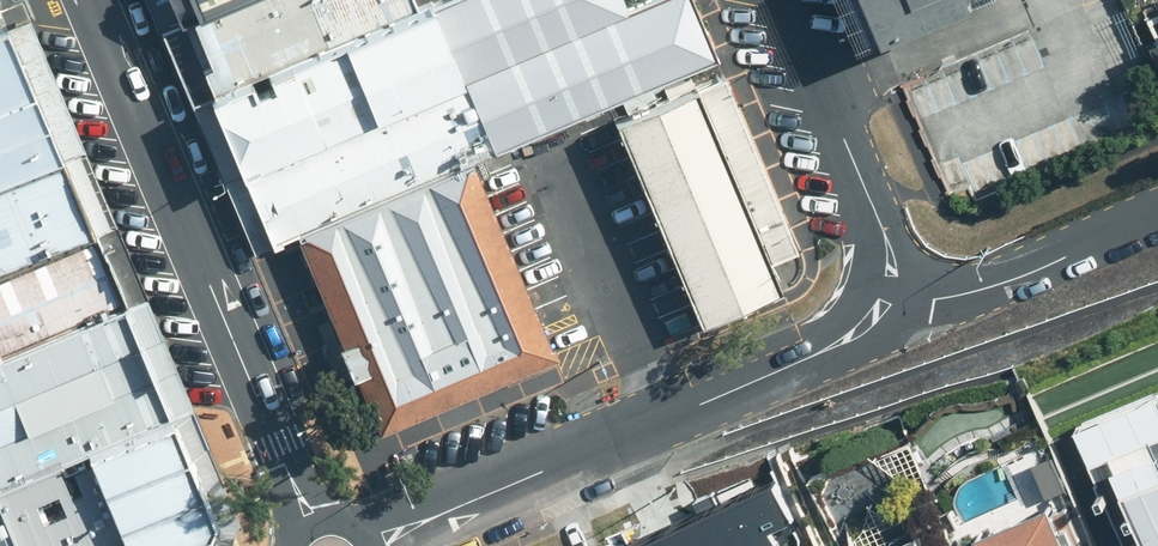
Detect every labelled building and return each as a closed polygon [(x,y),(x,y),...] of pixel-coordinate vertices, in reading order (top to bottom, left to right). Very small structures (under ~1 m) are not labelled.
[(200,7),(182,15),(211,87),(411,5),(409,0),(218,0),(200,7)] [(211,87),(251,182),(255,193),(274,238),(297,229),(462,164),(493,151),(713,57),(690,0),(639,0),(622,7),(619,0),(423,0),(411,5),(211,87)] [(975,0),(858,0),(880,49),(975,0)] [(13,21),(0,26),(0,181),(69,152),(13,21)] [(717,76),(614,121),(696,323),(779,291),(767,268),(791,258),(717,76)] [(69,152),(0,181),(0,269),(99,227),(69,152)] [(551,362),(462,164),(297,229),(378,437),(551,362)] [(0,269),(0,356),(129,301),(99,227),(0,269)] [(129,301),(0,356),(0,486),(49,465),(92,447),(175,411),(152,357),(129,301)] [(1124,545),(1157,545),(1157,411),(1155,405),(1076,440),(1124,545)] [(92,447),(108,484),(195,449),(180,409),(175,411),(92,447)] [(49,465),(84,545),(135,545),(124,522),(108,484),(92,447),(49,465)] [(108,484),(124,522),(212,485),(195,449),(108,484)] [(0,486),(0,489),(24,545),(84,545),(49,465),(0,486)] [(135,545),(168,545),(217,524),(222,510),(212,485),(124,522),(135,545)] [(761,535),(787,523),(771,488),(641,545),(766,545),(761,535)] [(0,489),(0,545),(24,545),(0,489)] [(952,545),(1035,545),(1021,511),(949,539),(952,545)]
